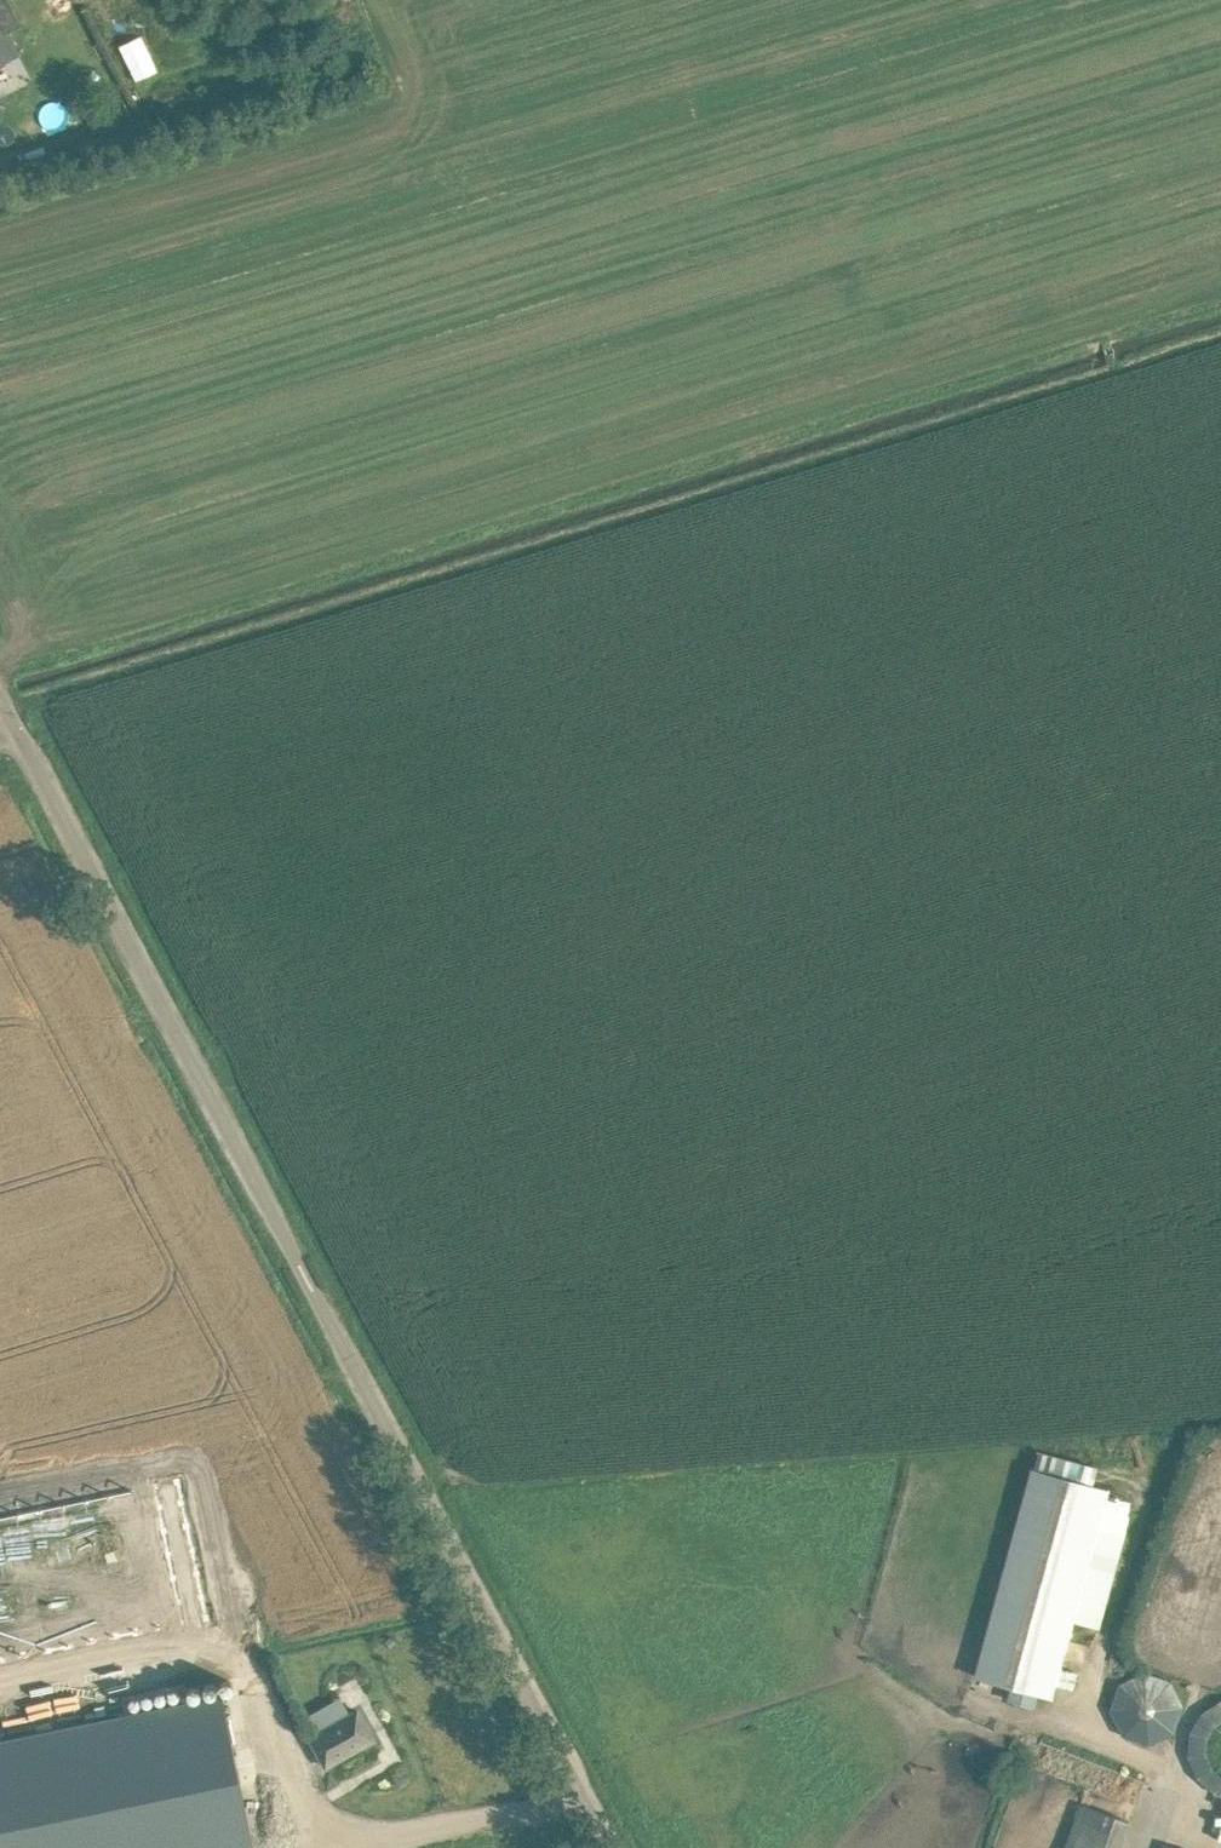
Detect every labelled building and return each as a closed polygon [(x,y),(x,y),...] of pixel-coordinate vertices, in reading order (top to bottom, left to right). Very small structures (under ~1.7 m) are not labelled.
[(21,53),(0,12),(0,64),(21,53)] [(1052,1697),(1109,1488),(1031,1467),(974,1676),(1011,1686),(1007,1699),(1035,1706),(1038,1693),(1052,1697)] [(1160,1728),(1171,1732),(1187,1686),(1127,1665),(1105,1726),(1155,1743),(1160,1728)] [(223,1696),(199,1701),(0,1742),(0,1847),(254,1847),(223,1696)] [(1217,1704),(1209,1709),(1204,1713),(1197,1722),(1194,1729),(1191,1739),(1191,1748),(1192,1756),(1195,1766),(1199,1773),(1204,1779),(1211,1784),(1219,1789),(1220,1789),(1220,1703),(1217,1704)] [(326,1766),(374,1739),(358,1710),(310,1736),(326,1766)] [(1130,1822),(1082,1803),(1066,1847),(1121,1847),(1130,1822)]
